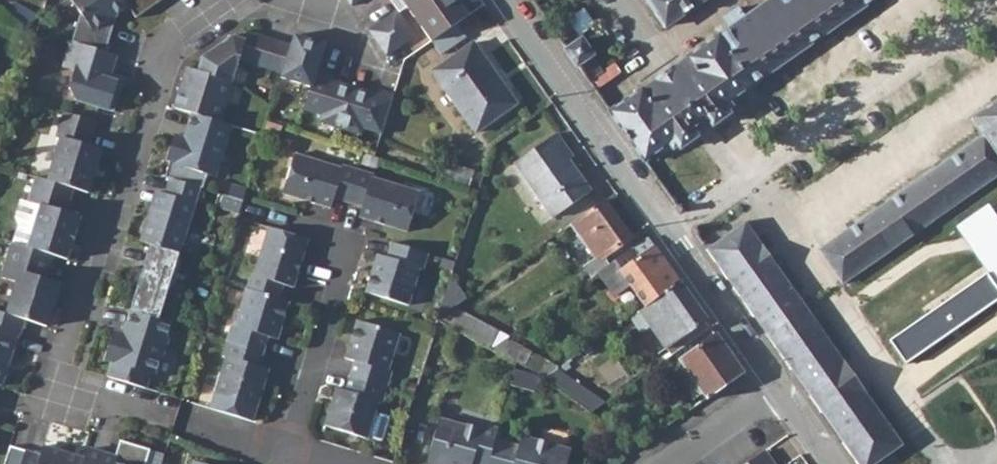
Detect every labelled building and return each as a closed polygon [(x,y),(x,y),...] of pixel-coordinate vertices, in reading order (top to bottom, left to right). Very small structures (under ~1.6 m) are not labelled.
[(105,51),(116,15),(129,6),(124,0),(70,0),(80,14),(71,42),(105,51)] [(129,6),(136,16),(159,0),(124,0),(129,6)] [(431,42),(457,24),(468,16),(458,1),(454,3),(452,0),(402,0),(414,18),(417,16),(424,24),(421,27),(431,42)] [(644,160),(675,139),(680,146),(696,135),(691,127),(708,115),(714,123),(730,112),(724,104),(754,84),(753,82),(871,0),(771,0),(720,35),(719,33),(687,56),(688,58),(609,110),(644,160)] [(666,25),(702,0),(648,0),(666,25)] [(368,31),(386,56),(415,36),(397,11),(368,31)] [(431,42),(440,55),(466,37),(457,24),(431,42)] [(555,33),(587,79),(600,70),(590,55),(592,53),(581,39),(579,40),(568,25),(555,33)] [(186,66),(173,106),(191,112),(219,121),(238,59),(281,72),(280,76),(310,86),(303,108),(320,114),(318,121),(361,134),(363,127),(381,132),(394,93),(377,88),(376,92),(330,78),(332,74),(317,69),(325,43),(294,33),(290,43),(246,30),(244,38),(232,34),(201,55),(197,69),(186,66)] [(75,98),(112,110),(122,82),(107,78),(115,54),(105,51),(71,42),(64,66),(74,69),(69,87),(75,98)] [(433,71),(476,132),(517,103),(474,42),(433,71)] [(972,117),(985,135),(820,250),(843,282),(996,174),(996,100),(972,117)] [(64,184),(87,191),(101,148),(87,144),(94,120),(64,111),(56,136),(60,137),(47,179),(64,184)] [(219,121),(191,112),(183,135),(183,137),(176,140),(172,139),(166,158),(175,161),(174,163),(211,174),(217,156),(221,158),(231,124),(219,121)] [(266,121),(261,135),(276,139),(280,125),(266,121)] [(517,164),(555,217),(593,191),(566,153),(570,150),(558,134),(517,164)] [(326,158),(329,143),(303,137),(300,152),(326,158)] [(348,200),(358,168),(343,164),(342,167),(294,152),(282,192),(306,199),(307,194),(315,197),(314,202),(330,206),(334,196),(348,200)] [(374,173),(358,168),(348,200),(362,205),(358,215),(375,220),(376,216),(384,218),(383,223),(407,231),(420,191),(372,176),(374,173)] [(52,254),(66,258),(80,215),(56,208),(64,184),(47,179),(35,175),(27,200),(39,204),(26,246),(52,254)] [(150,207),(140,240),(150,243),(178,252),(199,186),(170,177),(165,193),(160,210),(150,207)] [(150,207),(160,210),(165,193),(155,190),(150,207)] [(17,224),(12,241),(26,246),(39,204),(27,200),(20,198),(15,215),(17,224)] [(572,224),(582,237),(596,227),(602,235),(613,251),(630,238),(605,200),(572,224)] [(765,333),(766,335),(807,307),(746,221),(706,249),(750,312),(753,311),(767,331),(765,333)] [(307,240),(267,227),(247,290),(277,299),(281,287),(291,290),(297,271),(292,270),(294,262),(299,263),(307,240)] [(588,245),(602,235),(596,227),(582,237),(588,245)] [(625,278),(646,307),(681,283),(648,237),(600,271),(612,287),(625,278)] [(428,249),(390,239),(387,254),(377,251),(366,289),(410,301),(420,264),(423,265),(428,249)] [(24,319),(46,325),(59,282),(45,278),(52,254),(26,246),(12,241),(1,276),(15,281),(5,313),(24,319)] [(137,284),(129,310),(158,318),(178,252),(150,243),(142,268),(133,265),(128,281),(137,284)] [(450,275),(436,320),(461,302),(466,298),(450,275)] [(640,311),(667,349),(707,321),(681,283),(646,307),(640,311)] [(287,302),(277,299),(247,290),(244,289),(233,325),(230,324),(225,340),(261,352),(266,337),(275,340),(287,302)] [(436,320),(468,336),(476,329),(485,319),(461,302),(436,320)] [(810,393),(808,395),(820,413),(823,411),(843,439),(840,442),(856,463),(875,463),(902,444),(863,392),(865,390),(843,360),(841,361),(826,339),(829,338),(807,307),(766,335),(788,366),(791,364),(810,393)] [(165,336),(170,322),(158,318),(129,310),(124,326),(128,327),(126,334),(113,330),(103,359),(110,361),(106,376),(145,388),(150,374),(154,374),(159,356),(162,357),(168,337),(165,336)] [(1,385),(17,334),(19,335),(24,319),(5,313),(0,311),(0,384),(1,385)] [(408,332),(365,320),(354,358),(364,361),(360,376),(397,386),(401,370),(398,369),(408,332)] [(482,332),(476,329),(468,336),(491,347),(501,340),(484,330),(482,332)] [(681,360),(707,397),(743,372),(717,334),(681,360)] [(223,357),(211,393),(254,407),(266,370),(256,366),(261,352),(225,340),(220,356),(223,357)] [(491,347),(529,369),(533,361),(525,356),(526,354),(501,340),(491,347)] [(538,353),(533,361),(529,369),(544,377),(559,367),(538,353)] [(397,386),(360,376),(356,390),(346,388),(336,426),(379,438),(389,401),(392,402),(397,386)] [(559,388),(569,395),(573,389),(575,385),(565,378),(559,388)] [(578,392),(573,389),(569,395),(590,410),(600,403),(582,386),(578,392)] [(447,463),(486,463),(494,435),(497,426),(480,422),(479,426),(437,414),(424,462),(431,463),(444,463),(447,463)] [(568,446),(521,433),(518,442),(494,435),(486,463),(564,463),(568,446)] [(630,441),(636,446),(641,443),(636,437),(630,441)] [(86,448),(83,458),(81,463),(144,463),(149,449),(118,440),(113,457),(86,448)] [(3,463),(81,463),(83,458),(42,445),(39,455),(9,445),(3,463)] [(764,450),(745,463),(774,463),(764,450)]
